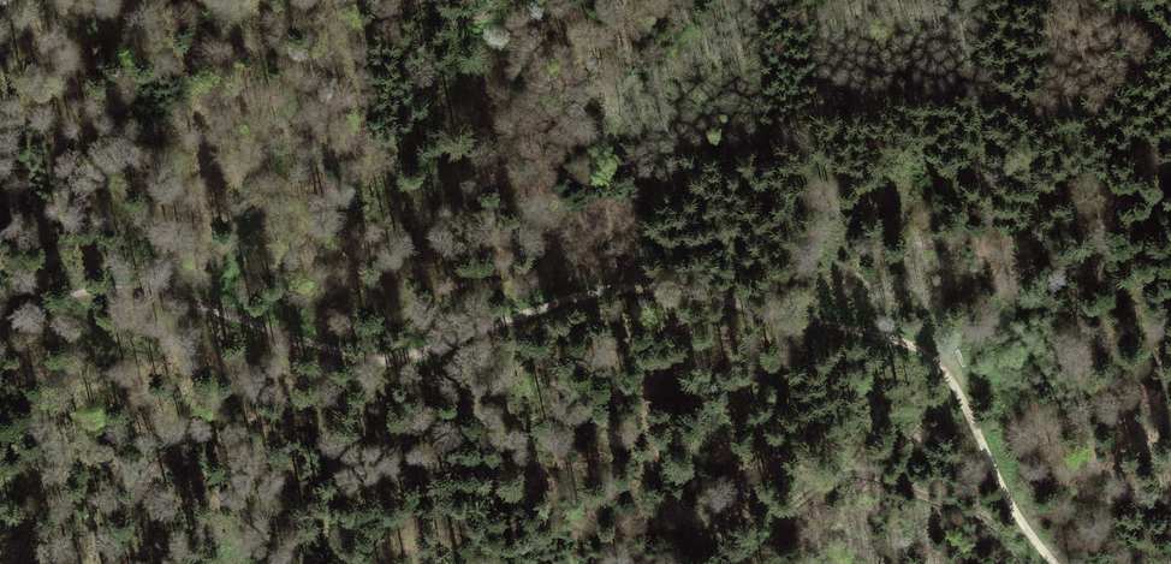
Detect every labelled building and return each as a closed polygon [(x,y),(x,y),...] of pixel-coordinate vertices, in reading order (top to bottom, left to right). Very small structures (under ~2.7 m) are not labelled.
[(965,366),(957,350),(954,352),(961,368),(965,366)]
